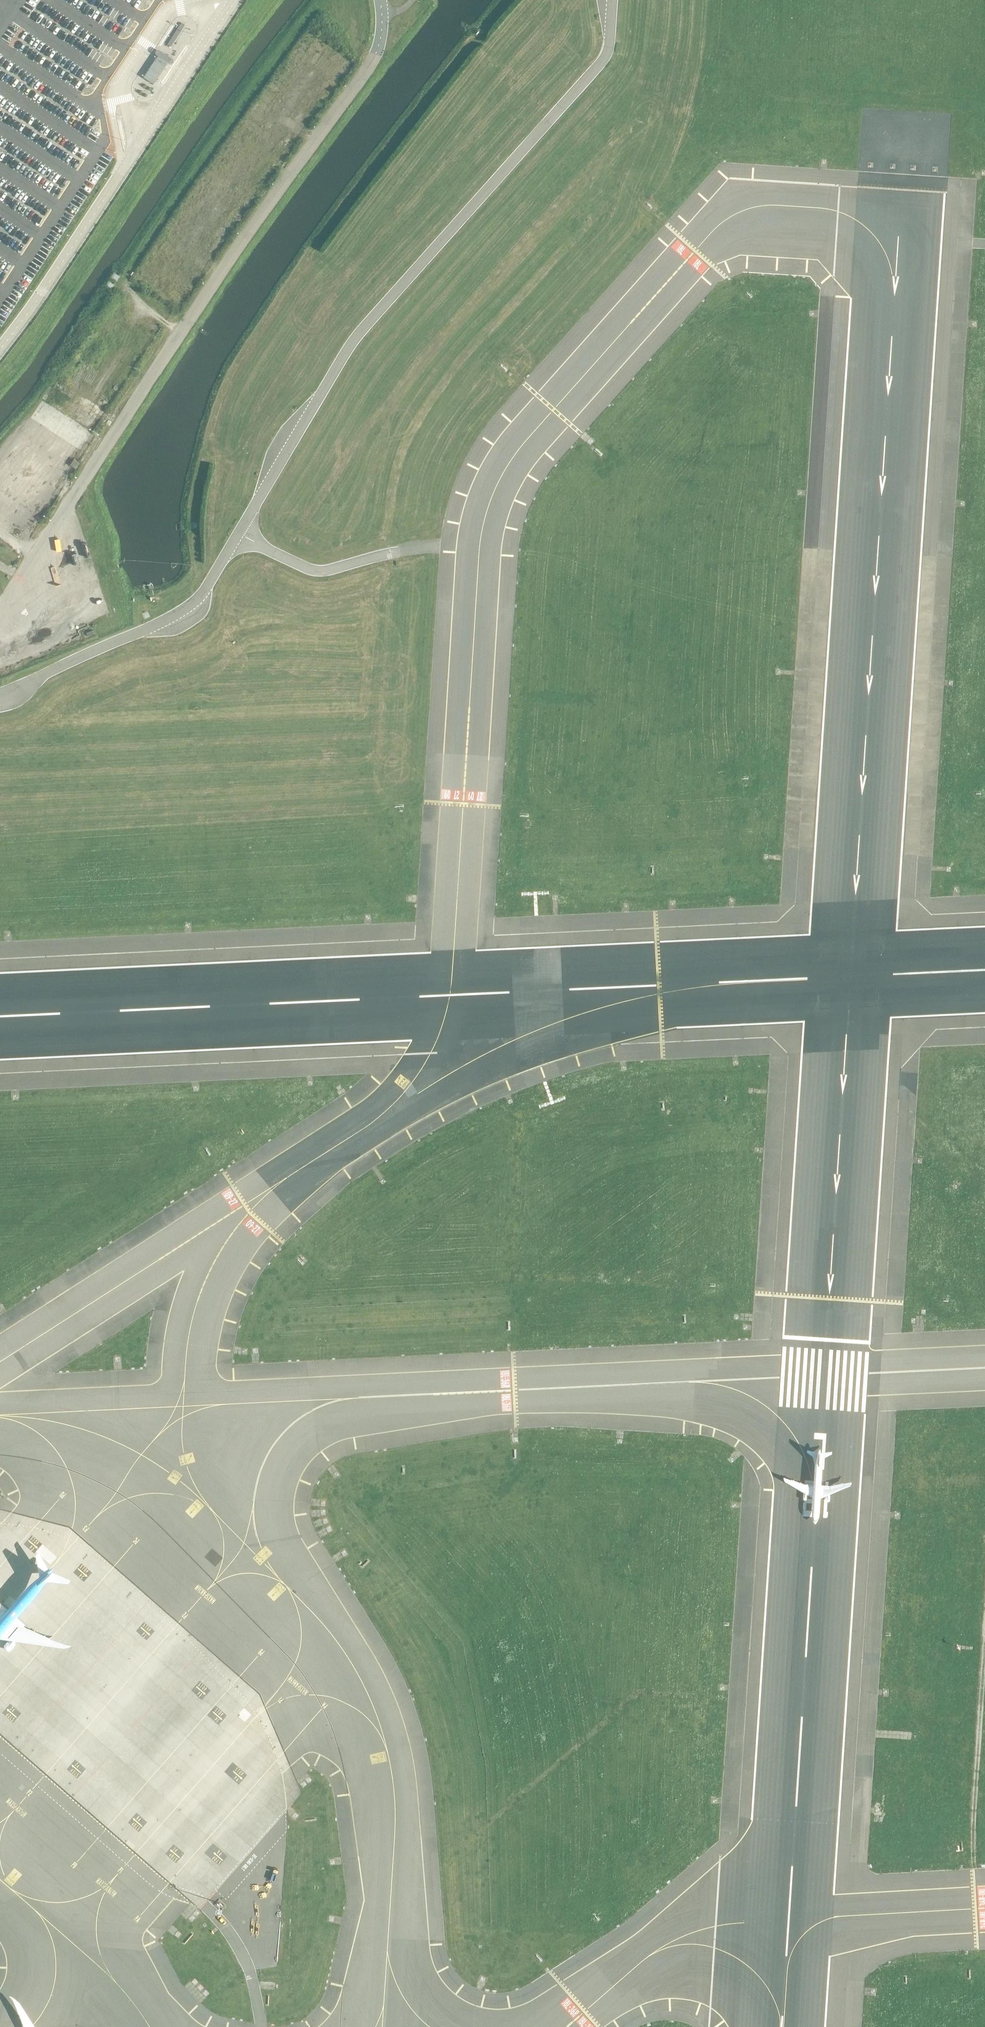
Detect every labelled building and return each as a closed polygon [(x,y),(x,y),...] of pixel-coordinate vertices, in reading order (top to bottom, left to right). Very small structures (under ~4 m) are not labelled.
[(173,58),(160,50),(158,49),(156,50),(156,52),(157,54),(158,55),(168,62),(169,63),(171,63),(173,62),(174,60),(173,58)] [(158,55),(144,77),(154,83),(168,62),(158,55)]
